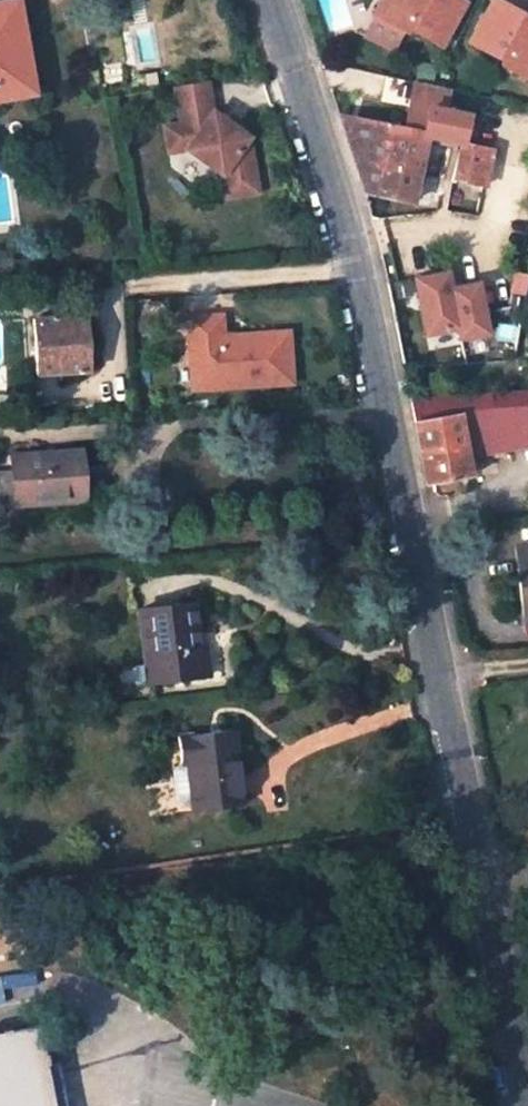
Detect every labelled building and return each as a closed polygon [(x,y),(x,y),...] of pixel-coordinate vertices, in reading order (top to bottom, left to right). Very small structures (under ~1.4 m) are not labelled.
[(20,84),(5,0),(2,0),(0,0),(0,88),(20,84)] [(20,84),(23,99),(39,96),(21,0),(5,0),(20,84)] [(374,13),(406,31),(409,27),(442,44),(465,0),(464,0),(381,0),(374,13)] [(504,60),(502,62),(527,76),(527,23),(527,22),(527,17),(498,0),(492,0),(469,40),(504,60)] [(221,175),(225,198),(257,192),(247,137),(239,131),(227,123),(212,112),(206,81),(175,87),(181,123),(165,126),(169,153),(186,150),(221,175)] [(364,190),(414,201),(427,138),(460,145),(461,140),(463,141),(469,113),(447,108),(450,88),(434,85),(414,81),(405,128),(339,115),(364,190)] [(231,118),(227,123),(239,131),(243,126),(231,118)] [(454,177),(486,184),(493,148),(463,141),(461,140),(460,145),(454,177)] [(486,184),(454,177),(448,209),(479,216),(486,184)] [(451,268),(416,274),(426,336),(458,330),(461,339),(492,335),(482,278),(454,284),(451,268)] [(513,272),(510,292),(527,296),(527,288),(527,275),(513,272)] [(85,314),(34,317),(38,376),(89,372),(85,314)] [(187,317),(192,389),(292,382),(289,341),(246,344),(235,334),(222,335),(221,314),(187,317)] [(288,330),(235,334),(246,344),(289,341),(288,330)] [(527,444),(527,390),(411,398),(428,483),(471,474),(468,453),(527,444)] [(82,448),(11,453),(12,472),(14,501),(15,507),(86,502),(82,448)] [(14,501),(12,472),(0,473),(0,502),(14,501)] [(515,543),(525,626),(527,626),(527,542),(515,543)] [(193,601),(140,608),(150,682),(209,674),(205,647),(200,648),(193,601)] [(178,736),(182,764),(175,771),(179,803),(184,807),(194,806),(195,810),(242,804),(234,729),(178,736)] [(40,1025),(0,1033),(0,1105),(55,1105),(40,1025)]
